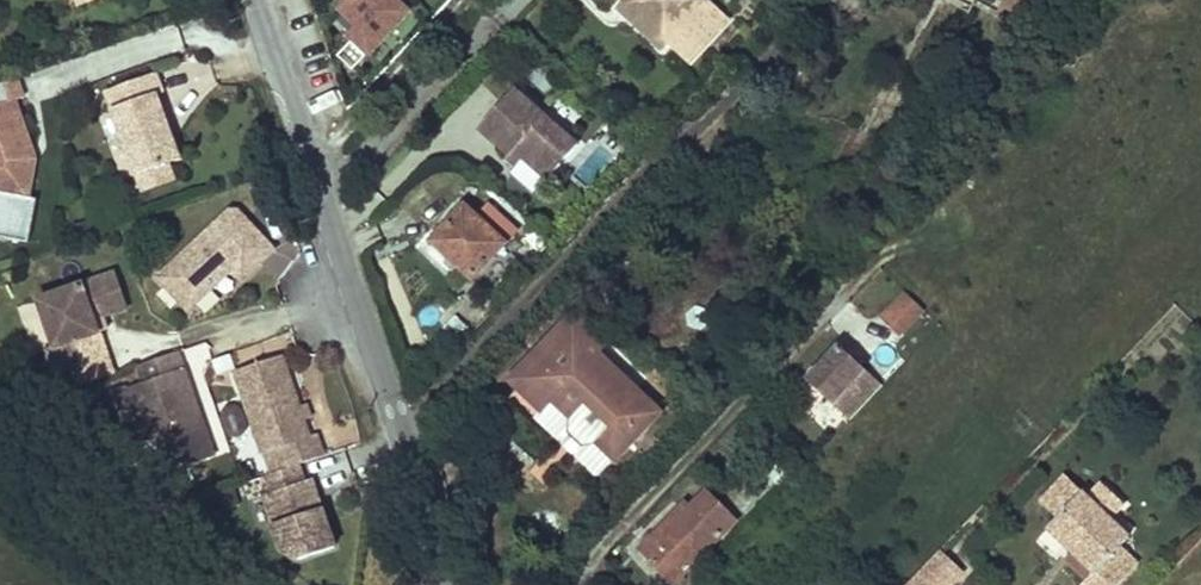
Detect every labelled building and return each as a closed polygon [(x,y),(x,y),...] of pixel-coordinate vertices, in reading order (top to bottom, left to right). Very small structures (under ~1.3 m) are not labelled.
[(77,12),(110,0),(73,0),(77,12)] [(347,7),(339,15),(357,33),(388,0),(353,0),(347,7)] [(415,18),(395,0),(388,0),(357,33),(348,42),(371,64),(415,18)] [(626,22),(626,15),(629,11),(622,4),(626,0),(625,0),(619,0),(612,8),(626,22)] [(720,18),(701,0),(625,0),(626,0),(622,4),(629,11),(626,15),(626,22),(655,49),(662,42),(681,60),(720,18)] [(995,1),(1022,15),(1031,0),(996,0),(995,1)] [(995,1),(989,15),(1016,28),(1022,15),(995,1)] [(18,103),(27,101),(21,81),(0,88),(0,242),(30,248),(38,203),(31,202),(37,162),(18,103)] [(576,145),(511,90),(477,129),(509,156),(513,151),(522,159),(547,180),(576,145)] [(158,91),(109,108),(138,191),(172,180),(184,175),(160,111),(164,109),(158,91)] [(509,156),(507,158),(516,166),(522,159),(513,151),(509,156)] [(172,180),(138,191),(144,207),(177,195),(172,180)] [(465,206),(431,243),(471,280),(504,243),(465,206)] [(230,227),(157,294),(188,327),(218,299),(214,295),(228,282),(232,287),(241,297),(274,267),(238,227),(230,227)] [(228,282),(214,295),(218,299),(232,287),(228,282)] [(116,289),(39,316),(55,363),(48,365),(57,391),(75,385),(109,373),(100,348),(95,335),(103,332),(128,323),(116,289)] [(906,293),(883,316),(899,332),(922,308),(906,293)] [(572,308),(505,377),(514,387),(572,328),(598,351),(606,342),(572,308)] [(572,328),(514,387),(540,412),(550,401),(567,416),(581,402),(607,427),(594,442),(613,462),(662,410),(634,385),(628,391),(614,378),(620,372),(598,351),(572,328)] [(103,332),(95,335),(100,348),(108,346),(103,332)] [(229,354),(235,372),(291,354),(285,336),(229,354)] [(840,345),(807,380),(849,420),(882,385),(840,345)] [(179,367),(139,382),(145,398),(116,408),(125,434),(138,430),(144,447),(171,437),(184,474),(194,480),(217,472),(179,367)] [(283,372),(234,389),(262,470),(276,465),(283,486),(299,481),(325,472),(317,451),(310,453),(305,436),(300,424),(283,372)] [(620,372),(614,378),(628,391),(634,385),(620,372)] [(109,373),(75,385),(81,402),(115,390),(109,373)] [(307,421),(300,424),(305,436),(312,434),(307,421)] [(171,437),(144,447),(184,474),(171,437)] [(777,464),(767,473),(779,485),(788,476),(777,464)] [(1110,518),(1088,497),(1065,476),(1041,502),(1058,518),(1048,529),(1065,545),(1069,541),(1077,548),(1073,552),(1094,572),(1084,583),(1086,584),(1119,584),(1138,564),(1120,547),(1130,537),(1110,518)] [(283,486),(266,492),(272,509),(264,512),(282,565),(299,576),(335,564),(312,495),(305,498),(299,481),(283,486)] [(1110,518),(1123,505),(1100,485),(1088,497),(1110,518)] [(639,551),(673,584),(737,519),(708,490),(691,507),(686,502),(639,551)] [(1073,552),(1077,548),(1069,541),(1065,545),(1073,552)] [(959,576),(963,572),(940,551),(937,554),(959,576)] [(937,554),(924,567),(943,584),(950,584),(959,576),(937,554)] [(924,567),(907,584),(943,584),(924,567)]
